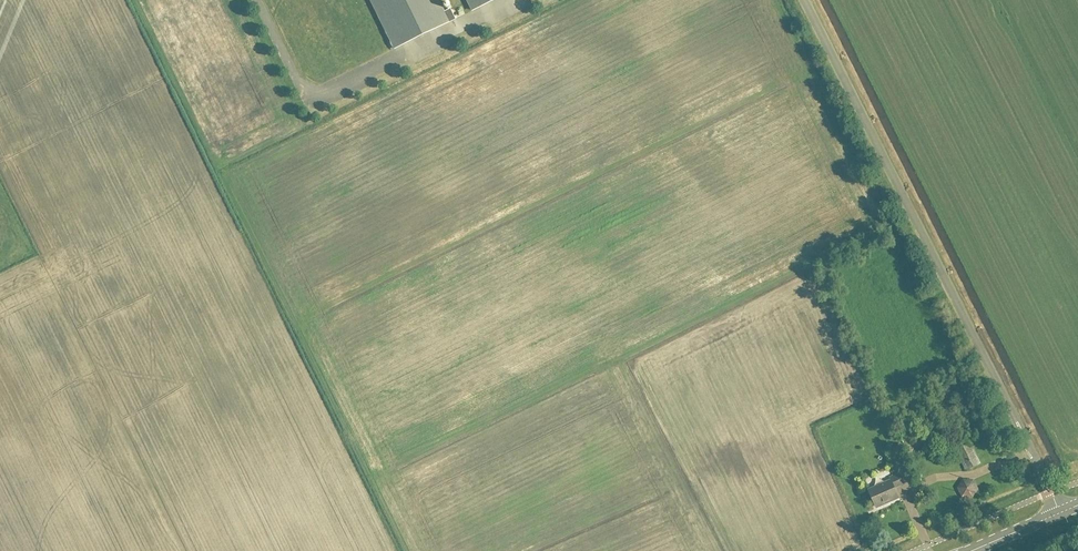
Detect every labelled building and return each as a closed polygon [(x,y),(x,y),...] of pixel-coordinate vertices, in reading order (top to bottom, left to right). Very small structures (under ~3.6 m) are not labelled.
[(394,49),(455,19),(450,9),(443,12),(437,0),(370,0),(394,49)] [(472,11),(494,0),(467,0),(472,11)] [(950,389),(943,392),(948,401),(954,398),(950,389)] [(912,424),(897,431),(903,444),(919,437),(912,424)] [(953,446),(965,472),(980,465),(968,439),(953,446)] [(876,509),(899,499),(895,491),(903,487),(897,474),(889,478),(890,481),(868,490),(876,509)] [(962,498),(972,498),(978,489),(974,480),(963,480),(957,488),(962,498)]
